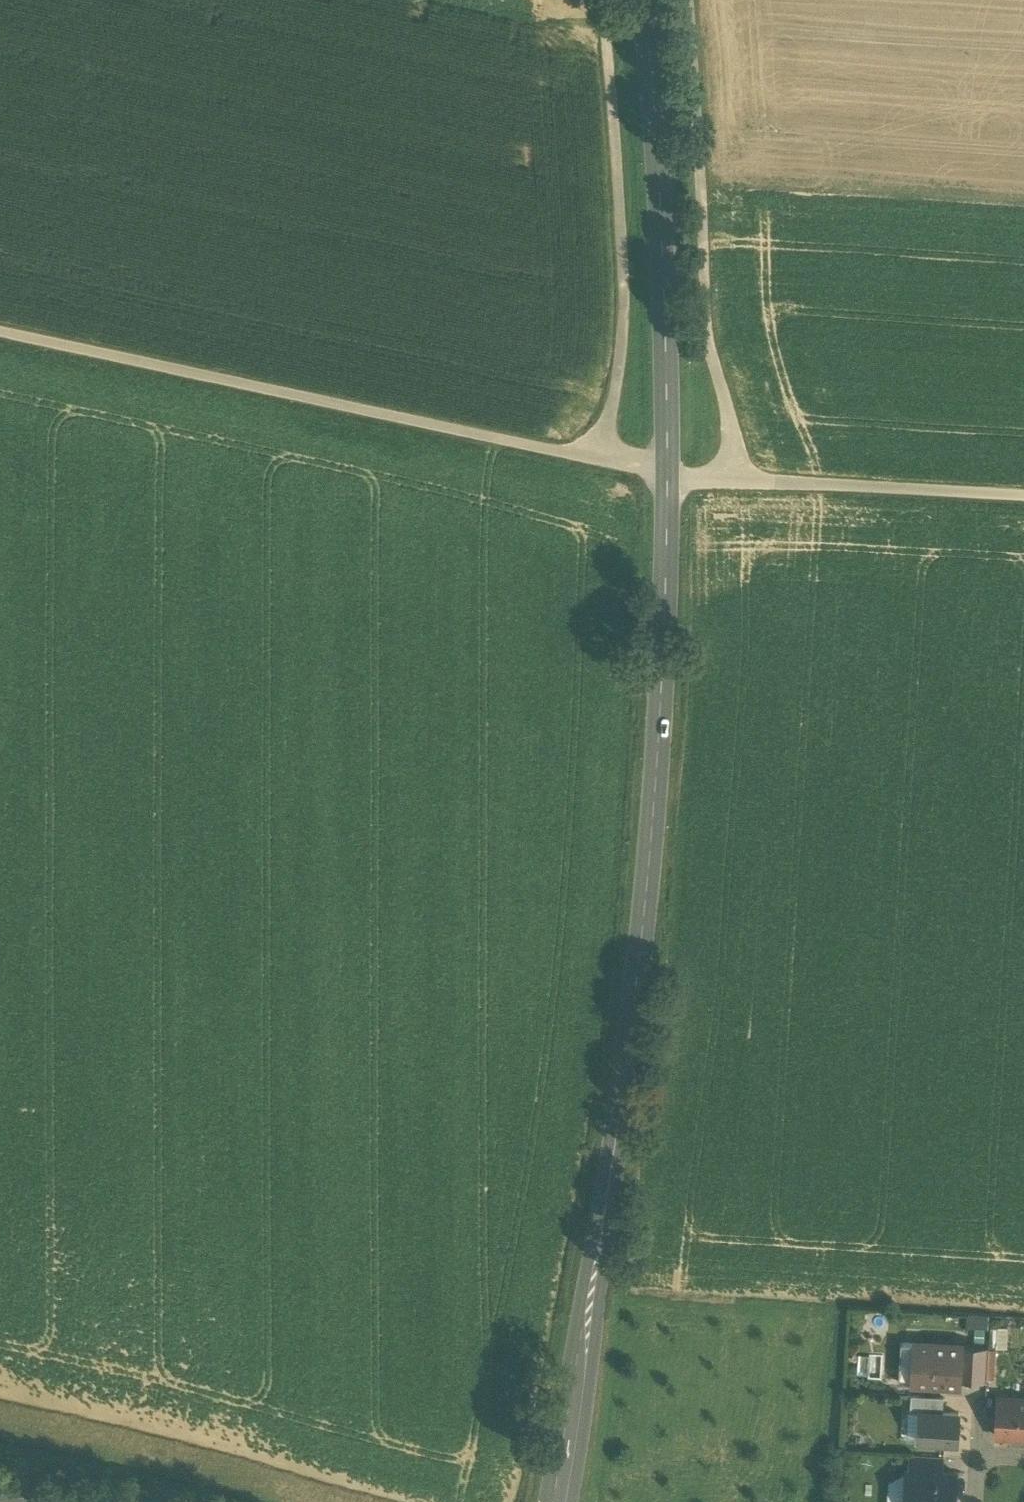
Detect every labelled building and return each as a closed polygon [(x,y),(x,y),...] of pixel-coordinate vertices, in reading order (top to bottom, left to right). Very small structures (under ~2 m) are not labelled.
[(961,1344),(915,1342),(912,1382),(959,1384),(960,1376),(961,1344)] [(989,1346),(961,1344),(960,1376),(987,1378),(989,1346)] [(943,1396),(911,1394),(910,1410),(920,1410),(942,1412),(943,1396)] [(998,1396),(995,1435),(1023,1436),(1023,1398),(998,1396)] [(942,1412),(920,1410),(918,1441),(957,1443),(959,1413),(942,1412)] [(944,1456),(909,1454),(908,1470),(943,1472),(944,1456)] [(907,1470),(905,1501),(953,1501),(955,1473),(908,1470),(907,1470)]
